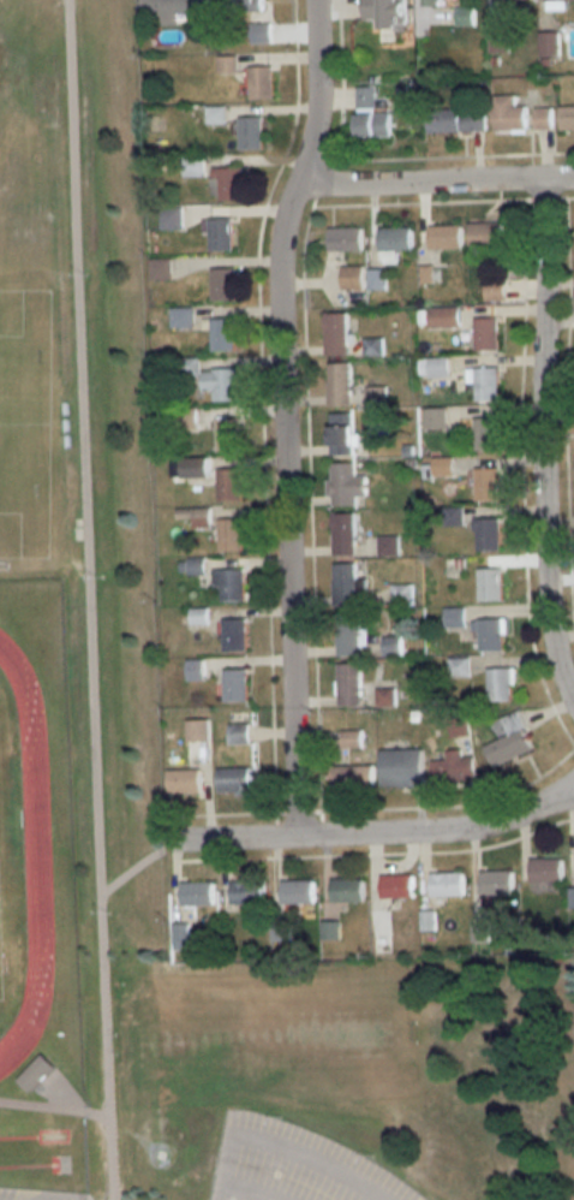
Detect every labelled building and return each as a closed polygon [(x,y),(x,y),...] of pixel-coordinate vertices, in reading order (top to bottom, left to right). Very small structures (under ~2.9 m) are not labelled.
[(140,15),(161,15),(161,23),(187,23),(187,14),(208,14),(208,0),(140,0),(140,15)] [(262,10),(262,0),(220,0),(220,10),(262,10)] [(383,42),(405,42),(405,0),(364,0),(364,19),(382,19),(383,42)] [(423,7),(442,7),(442,26),(472,25),(471,8),(464,8),(464,0),(423,0),(423,7)] [(545,8),(553,8),(553,1),(573,1),(573,0),(545,0),(545,8)] [(269,23),(249,23),(249,43),(269,43),(269,23)] [(488,32),(488,51),(507,51),(507,32),(488,32)] [(539,32),(539,55),(559,55),(559,32),(539,32)] [(249,66),(249,98),(272,98),(272,66),(249,66)] [(356,136),(391,136),(391,112),(374,112),(373,86),(355,87),(356,136)] [(526,128),(526,106),(514,106),(514,95),(493,95),(493,128),(526,128)] [(534,128),(552,128),(552,107),(534,107),(534,128)] [(573,128),(573,107),(560,107),(560,128),(573,128)] [(428,109),(428,131),(484,131),(484,109),(428,109)] [(238,116),(238,149),(261,149),(261,116),(238,116)] [(242,200),(242,167),(216,167),(216,200),(242,200)] [(209,218),(209,251),(232,251),(232,218),(209,218)] [(468,222),(469,246),(500,245),(500,222),(468,222)] [(461,225),(428,225),(428,248),(461,248),(461,225)] [(361,228),(328,228),(328,251),(361,251),(361,228)] [(411,251),(411,228),(378,228),(378,251),(411,251)] [(152,281),(172,279),(170,259),(150,261),(152,281)] [(341,267),(341,290),(363,290),(363,267),(341,267)] [(235,269),(212,269),(212,302),(235,302),(235,269)] [(483,300),(503,300),(503,280),(483,280),(483,300)] [(428,328),(460,327),(460,307),(427,308),(428,328)] [(347,313),(324,313),(324,355),(347,355),(347,313)] [(475,351),(497,351),(497,318),(475,318),(475,351)] [(234,319),(211,319),(211,351),(234,351),(234,319)] [(447,377),(446,358),(425,360),(426,378),(447,377)] [(327,405),(351,405),(351,363),(327,363),(327,405)] [(498,400),(498,368),(468,368),(468,385),(474,385),(474,401),(498,400)] [(236,369),(202,369),(202,391),(213,391),(213,400),(236,400),(236,369)] [(385,388),(365,388),(365,405),(385,405),(385,388)] [(423,428),(445,428),(445,409),(423,409),(423,428)] [(352,413),(330,413),(330,455),(352,455),(352,413)] [(216,450),(240,450),(240,417),(216,417),(216,450)] [(498,450),(498,418),(468,418),(468,450),(498,450)] [(452,459),(432,459),(432,476),(452,476),(452,459)] [(329,463),(330,506),(356,506),(356,496),(366,496),(366,475),(356,475),(356,463),(329,463)] [(241,468),(218,468),(218,501),(241,501),(241,468)] [(498,502),(498,468),(475,468),(475,502),(498,502)] [(176,520),(192,520),(192,527),(210,527),(210,509),(176,509),(176,520)] [(332,555),(356,555),(356,513),(332,513),(332,555)] [(475,518),(475,551),(499,551),(499,518),(475,518)] [(241,519),(218,519),(218,551),(241,551),(241,519)] [(397,555),(397,537),(378,537),(378,555),(397,555)] [(333,564),(333,605),(360,605),(360,581),(356,581),(356,564),(333,564)] [(243,601),(242,569),(216,570),(217,602),(243,601)] [(501,601),(501,569),(478,569),(478,601),(501,601)] [(392,606),(411,606),(411,585),(392,585),(392,606)] [(445,610),(445,626),(463,626),(463,610),(445,610)] [(336,614),(336,656),(360,656),(360,614),(336,614)] [(246,619),(222,619),(223,651),(246,651),(246,619)] [(479,651),(504,651),(504,619),(479,619),(479,651)] [(361,706),(361,664),(337,664),(337,706),(361,706)] [(488,668),(488,701),(513,701),(513,668),(488,668)] [(247,702),(247,670),(224,670),(224,702),(247,702)] [(394,689),(378,689),(378,704),(394,704),(394,689)] [(485,745),(493,766),(534,750),(520,711),(503,717),(509,736),(485,745)] [(210,760),(209,719),(188,720),(189,760),(210,760)] [(228,743),(249,743),(249,724),(228,724),(228,743)] [(361,747),(361,732),(342,732),(342,747),(361,747)] [(381,786),(423,786),(423,750),(381,750),(381,786)] [(476,778),(473,756),(445,759),(448,782),(476,778)] [(331,788),(373,788),(373,766),(331,766),(331,788)] [(250,768),(218,768),(218,794),(250,794),(250,768)] [(201,792),(201,770),(168,770),(168,792),(201,792)] [(531,858),(531,883),(562,883),(562,858),(531,858)] [(480,871),(480,895),(515,895),(515,871),(480,871)] [(463,873),(431,873),(431,896),(463,896),(463,873)] [(382,897),(412,897),(412,875),(382,875),(382,897)] [(331,902),(363,902),(363,879),(331,879),(331,902)] [(282,881),(282,905),(313,905),(313,881),(282,881)] [(214,906),(214,883),(181,883),(181,906),(214,906)] [(232,883),(232,905),(264,905),(264,883),(232,883)] [(52,1066),(38,1054),(14,1081),(28,1093),(52,1066)]
